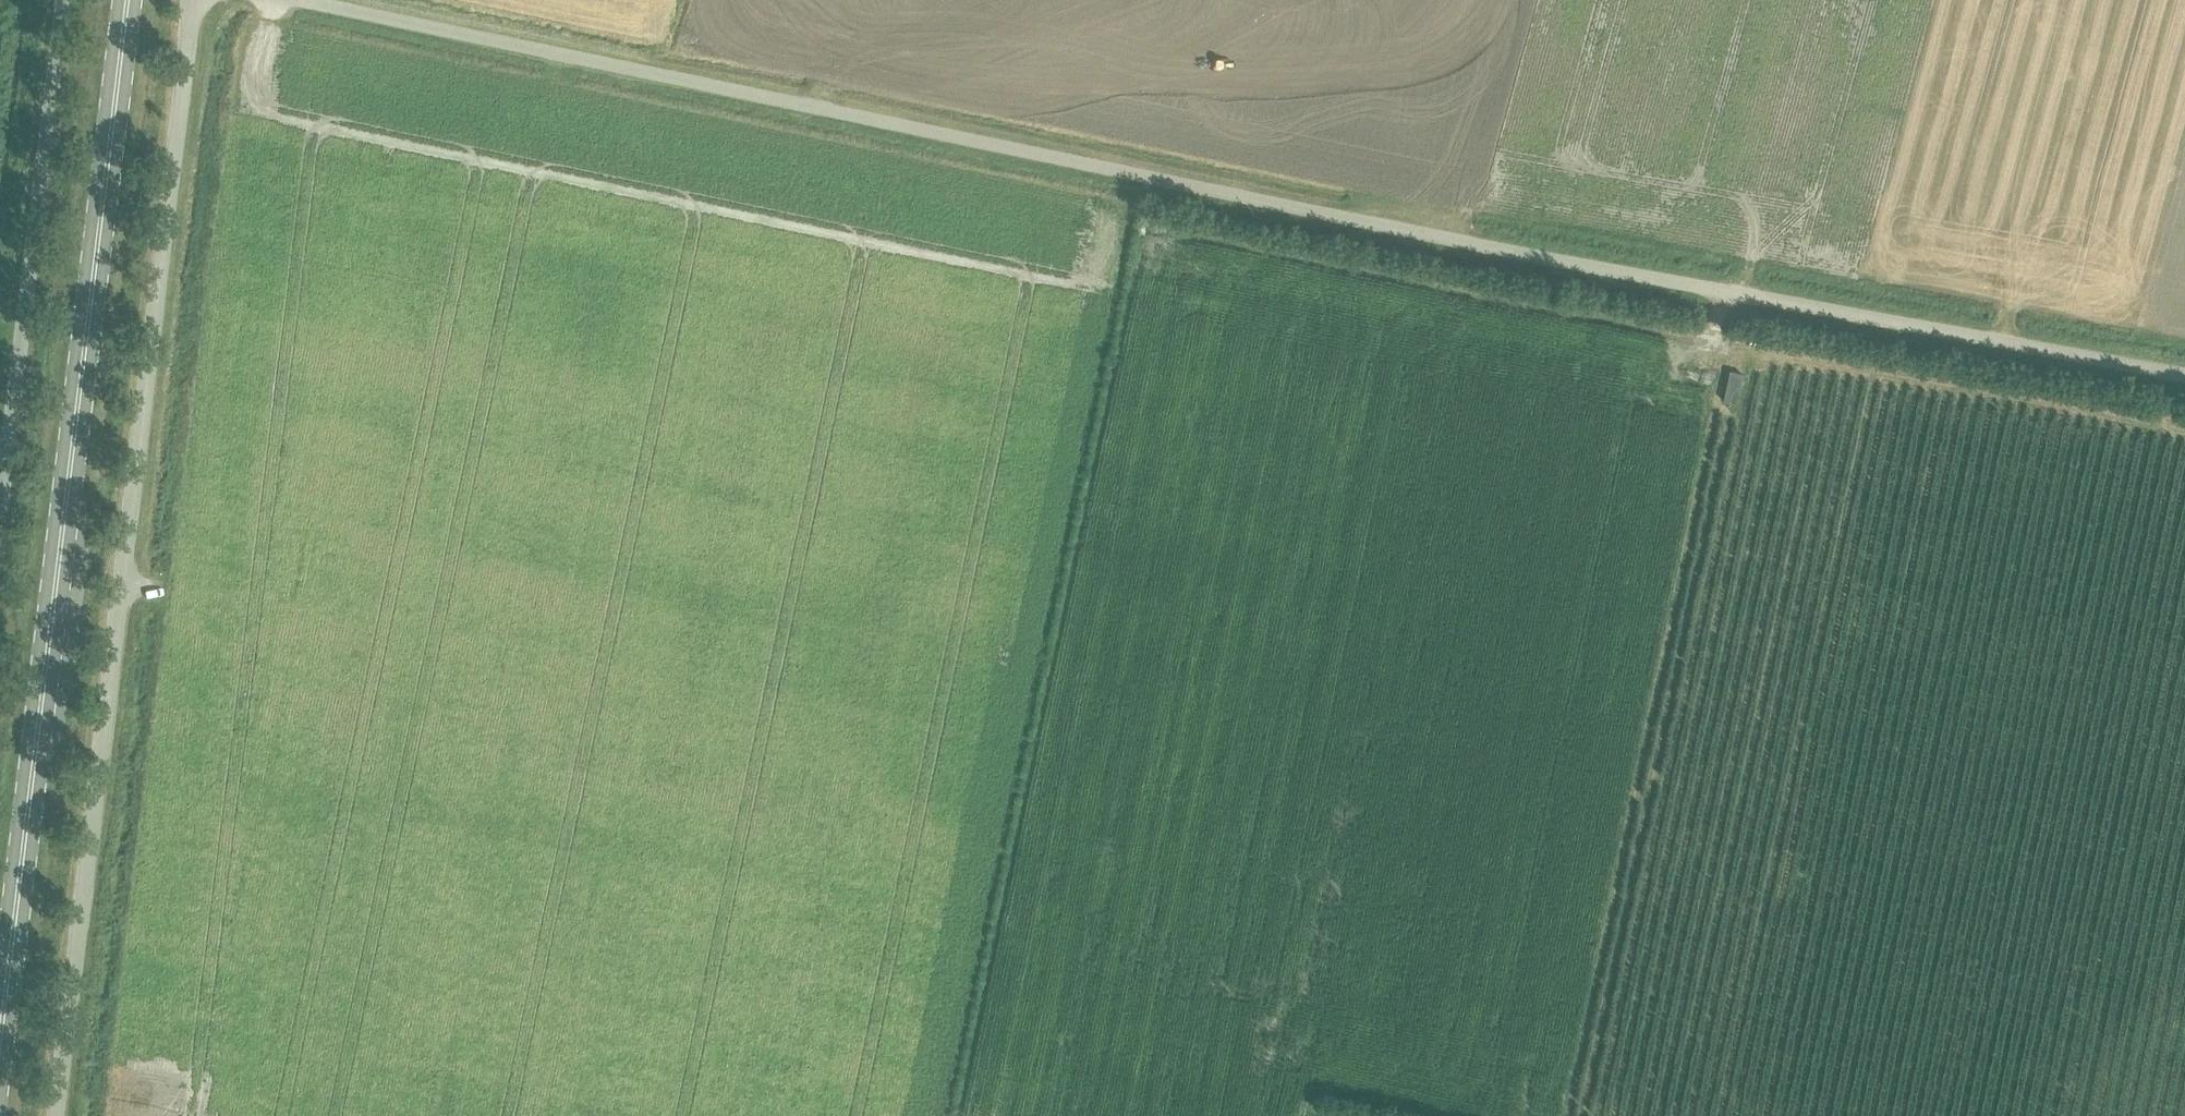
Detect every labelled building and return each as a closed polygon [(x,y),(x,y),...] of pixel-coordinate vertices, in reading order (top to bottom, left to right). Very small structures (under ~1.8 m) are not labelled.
[(1730,371),(1724,402),(1736,404),(1743,374),(1730,371)]
